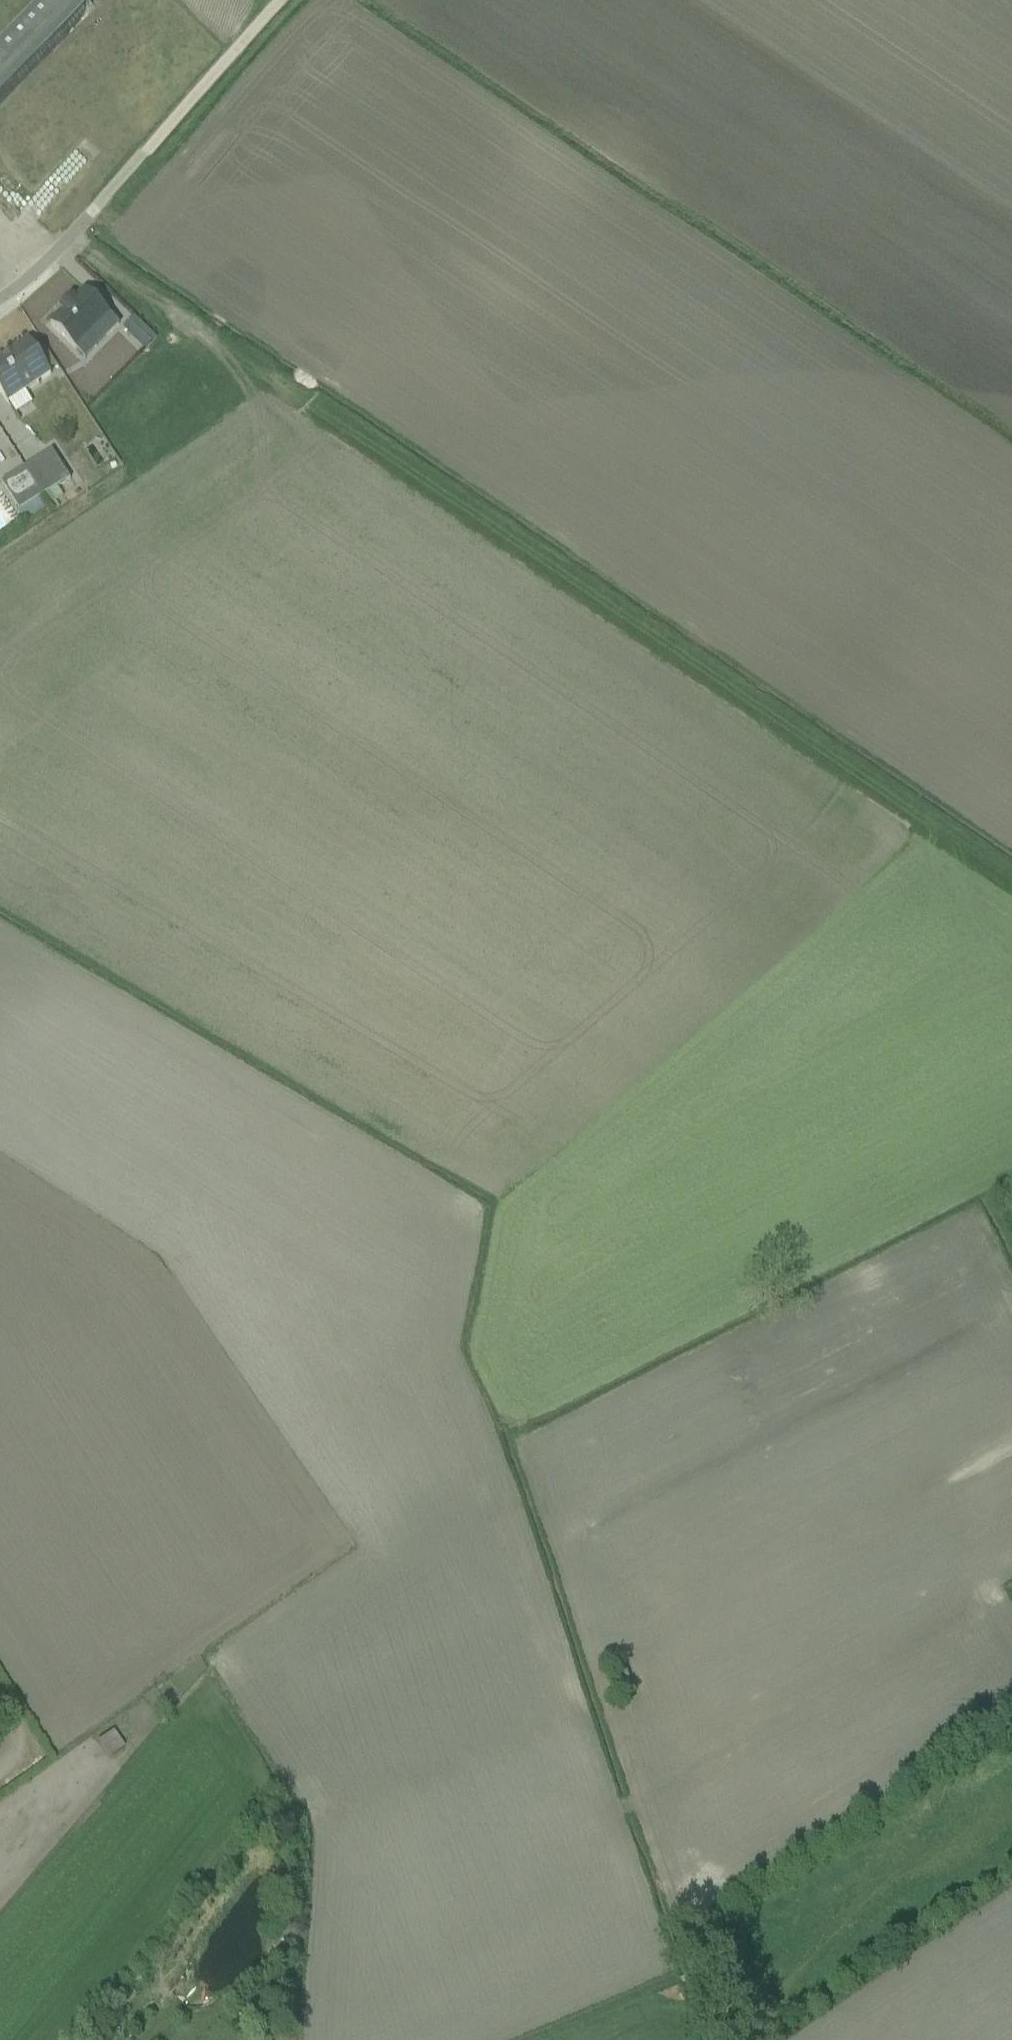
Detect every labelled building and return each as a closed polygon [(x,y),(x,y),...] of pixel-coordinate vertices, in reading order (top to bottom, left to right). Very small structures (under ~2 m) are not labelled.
[(0,43),(0,99),(89,6),(82,0),(43,0),(0,43)] [(63,316),(51,328),(86,363),(120,327),(85,293),(74,304),(72,303),(61,314),(63,316)] [(134,320),(122,330),(146,354),(157,343),(134,320)] [(0,358),(0,394),(7,406),(52,377),(29,343),(28,344),(28,345),(13,355),(12,354),(11,354),(12,356),(3,362),(0,358)] [(52,453),(25,470),(43,498),(50,508),(63,500),(57,490),(70,481),(52,453)] [(25,470),(2,484),(20,513),(17,515),(24,525),(45,512),(38,501),(43,498),(25,470)] [(107,2025),(99,2019),(83,2039),(95,2039),(107,2025)]
